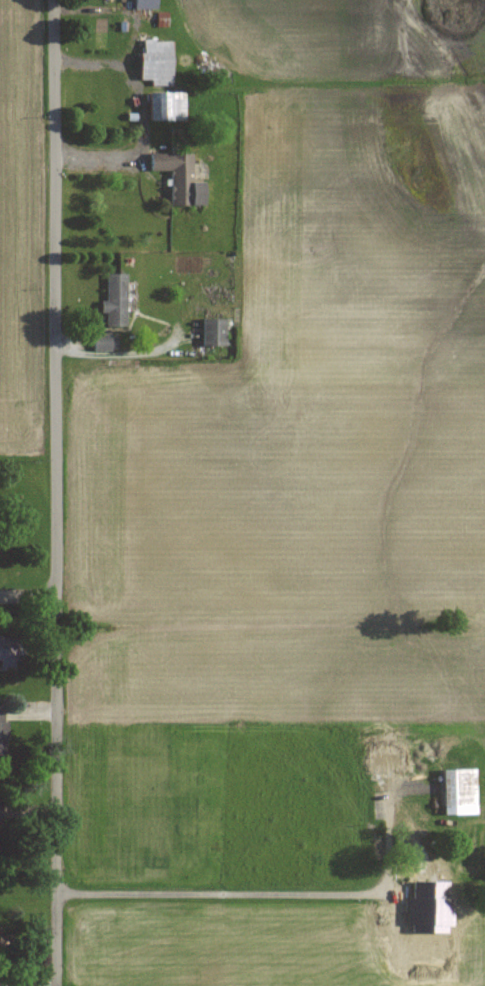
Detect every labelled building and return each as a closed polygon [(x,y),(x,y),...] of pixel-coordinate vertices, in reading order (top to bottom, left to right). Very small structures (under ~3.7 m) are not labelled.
[(159,10),(159,0),(137,0),(137,10),(159,10)] [(143,82),(174,82),(174,41),(143,41),(143,82)] [(186,94),(151,94),(151,121),(186,121),(186,94)] [(193,154),(152,154),(152,171),(172,171),(172,206),(207,206),(207,183),(193,183),(193,154)] [(129,274),(108,274),(108,302),(106,302),(106,327),(129,327),(129,274)] [(228,320),(206,320),(206,347),(228,347),(228,320)] [(118,334),(96,334),(96,351),(118,351),(118,334)] [(0,636),(0,661),(2,661),(2,666),(19,666),(19,636),(0,636)] [(478,770),(445,770),(445,814),(478,814),(478,770)] [(444,855),(411,855),(411,875),(444,875),(444,855)] [(433,905),(433,888),(417,888),(417,905),(433,905)]
